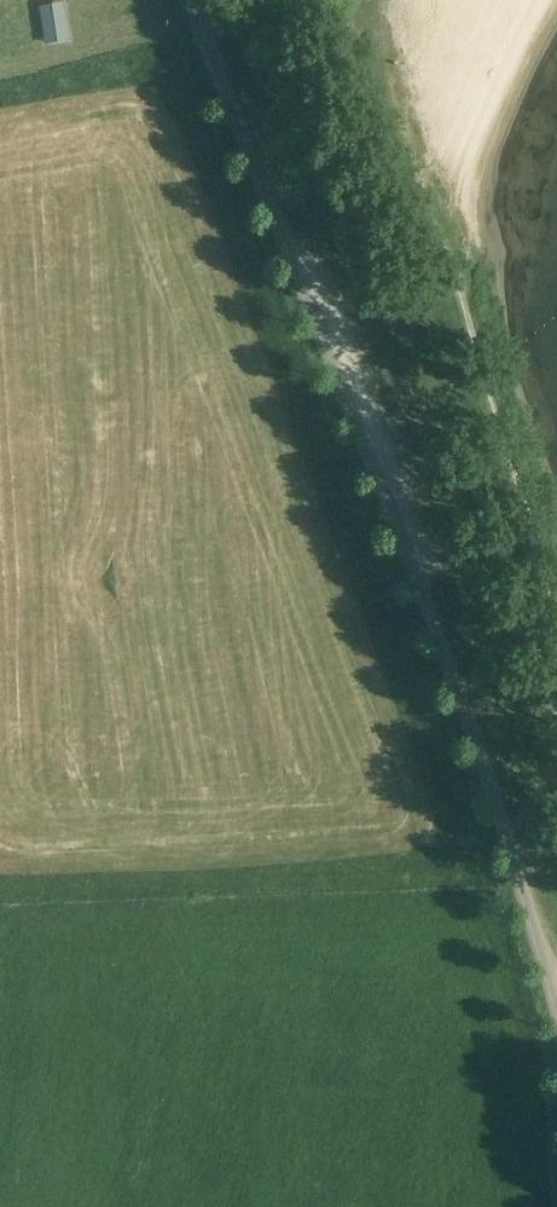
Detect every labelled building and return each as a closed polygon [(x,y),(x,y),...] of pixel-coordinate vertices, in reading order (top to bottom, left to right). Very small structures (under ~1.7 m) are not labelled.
[(44,46),(68,42),(63,3),(38,7),(44,46)]
